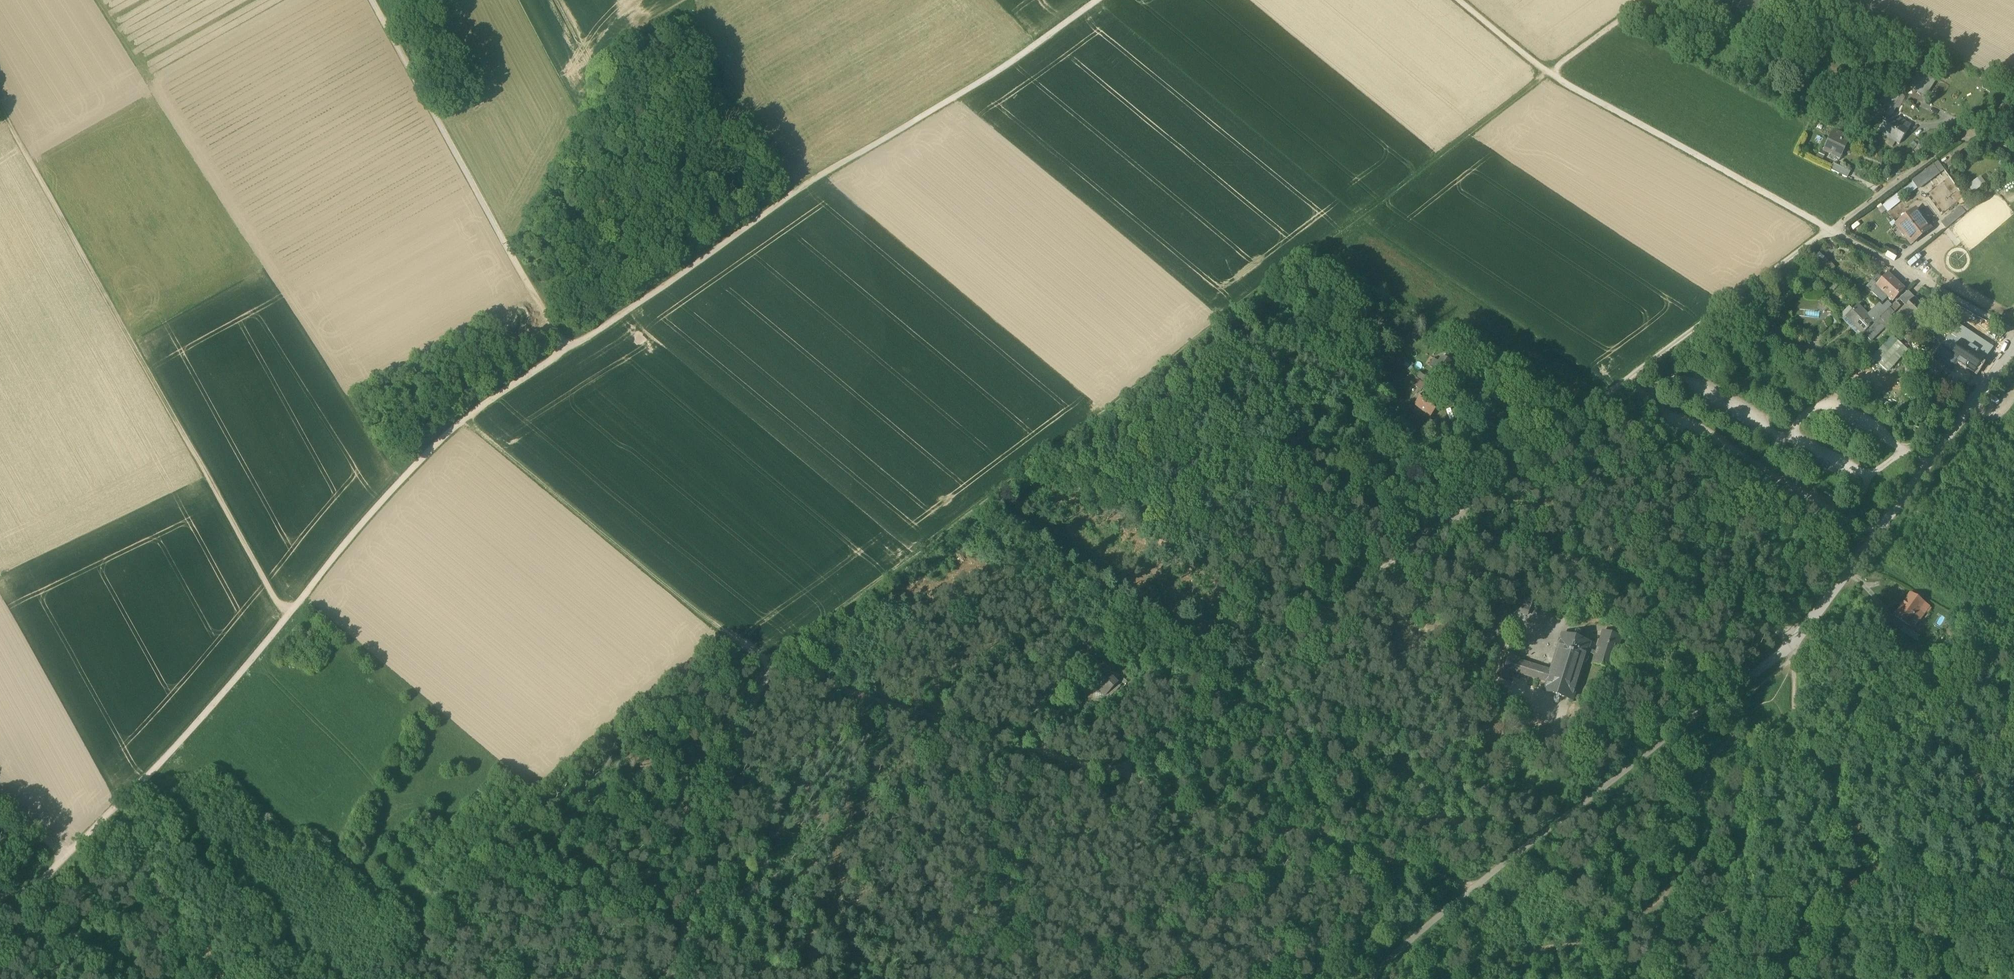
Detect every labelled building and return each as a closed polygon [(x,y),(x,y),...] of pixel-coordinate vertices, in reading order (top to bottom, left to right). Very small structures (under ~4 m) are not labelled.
[(1750,20),(1753,24),(1760,18),(1751,8),(1753,6),(1750,3),(1741,11),(1749,20),(1750,20)] [(1749,20),(1741,11),(1740,13),(1745,19),(1744,20),(1746,22),(1750,20),(1749,20)] [(1926,77),(1917,91),(1924,95),(1933,81),(1926,77)] [(1882,101),(1871,118),(1881,124),(1887,115),(1888,116),(1893,108),(1882,101)] [(1888,116),(1887,115),(1881,124),(1878,130),(1899,144),(1909,129),(1888,116)] [(1844,136),(1833,131),(1824,151),(1840,159),(1849,141),(1843,138),(1844,136)] [(1831,162),(1828,168),(1846,177),(1849,172),(1831,162)] [(1933,165),(1912,181),(1916,186),(1937,170),(1933,165)] [(1960,207),(1942,222),(1947,228),(1965,213),(1960,207)] [(1915,210),(1896,225),(1904,236),(1907,236),(1913,243),(1930,229),(1915,210)] [(1819,255),(1811,263),(1821,273),(1824,270),(1829,265),(1819,255)] [(1888,274),(1882,281),(1881,279),(1878,282),(1880,284),(1877,287),(1872,292),(1882,302),(1887,296),(1892,301),(1903,289),(1888,274)] [(1908,291),(1899,299),(1906,307),(1914,298),(1908,291)] [(1906,307),(1896,318),(1910,331),(1917,324),(1911,319),(1923,307),(1914,299),(1915,298),(1914,298),(1906,307)] [(1880,304),(1868,316),(1867,316),(1874,323),(1879,318),(1891,306),(1888,302),(1882,307),(1880,304)] [(1891,306),(1879,318),(1880,320),(1870,330),(1876,336),(1892,321),(1892,322),(1894,319),(1891,316),(1900,307),(1896,302),(1891,306)] [(1868,316),(1858,305),(1846,316),(1863,334),(1874,323),(1867,316),(1868,316)] [(1307,325),(1313,316),(1308,312),(1301,321),(1307,325)] [(1314,329),(1319,320),(1313,316),(1307,325),(1314,329)] [(1921,329),(1928,334),(1934,326),(1931,324),(1929,326),(1926,323),(1921,329)] [(1992,349),(1968,332),(1962,341),(1951,334),(1934,358),(1951,370),(1958,361),(1975,373),(1992,349)] [(1893,364),(1907,350),(1893,335),(1874,352),(1884,363),(1888,359),(1893,364)] [(1442,357),(1435,368),(1446,375),(1453,364),(1442,357)] [(1446,375),(1435,368),(1432,372),(1434,373),(1441,378),(1443,379),(1446,375)] [(1441,378),(1434,373),(1431,377),(1439,382),(1441,378)] [(1425,385),(1416,378),(1413,382),(1422,390),(1425,385)] [(1426,392),(1415,405),(1425,413),(1430,407),(1436,400),(1426,392)] [(1436,400),(1430,407),(1435,411),(1441,405),(1436,400)] [(1145,603),(1152,596),(1144,589),(1137,596),(1145,603)] [(1929,607),(1910,594),(1900,608),(1914,617),(1918,613),(1922,616),(1929,607)] [(1504,616),(1509,612),(1508,605),(1502,603),(1496,607),(1498,614),(1504,616)] [(1914,617),(1900,608),(1894,616),(1913,629),(1922,616),(1918,613),(1914,617)] [(1622,638),(1602,632),(1592,663),(1612,670),(1622,638)] [(1549,682),(1546,691),(1571,699),(1588,644),(1564,636),(1552,673),(1549,682)] [(1514,657),(1504,654),(1497,677),(1507,680),(1511,670),(1514,660),(1514,657)] [(1086,678),(1105,697),(1118,684),(1110,675),(1114,671),(1104,660),(1086,678)] [(1552,673),(1514,660),(1511,670),(1549,682),(1552,673)] [(1044,701),(1036,692),(1031,698),(1039,706),(1044,701)] [(1059,730),(1066,722),(1057,715),(1051,723),(1059,730)]
